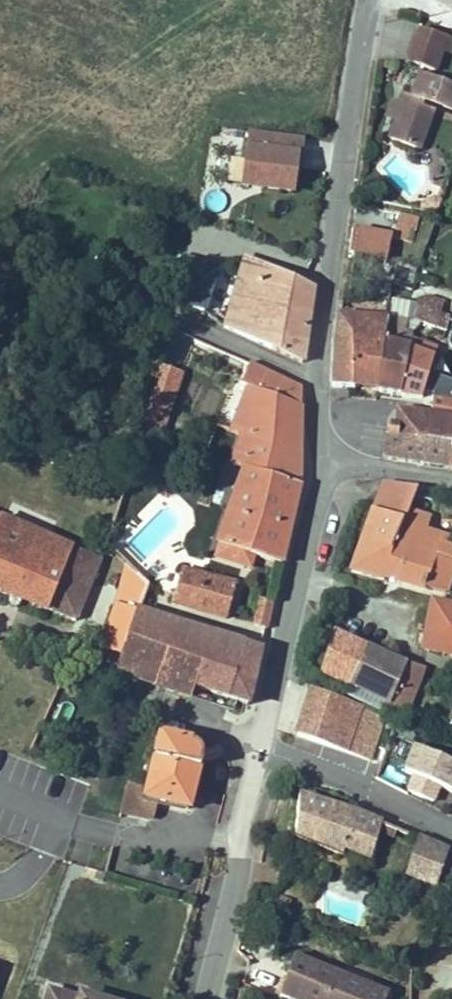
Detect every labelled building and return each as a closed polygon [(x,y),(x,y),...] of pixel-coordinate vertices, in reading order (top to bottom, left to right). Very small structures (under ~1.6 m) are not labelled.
[(440,76),(451,41),(416,30),(405,64),(440,76)] [(420,76),(412,98),(404,95),(402,96),(401,97),(401,98),(400,99),(400,101),(400,103),(401,104),(402,106),(397,121),(390,141),(420,153),(437,108),(451,113),(451,88),(420,76)] [(397,121),(402,106),(392,103),(387,117),(397,121)] [(307,141),(248,129),(238,187),(298,197),(307,141)] [(401,238),(376,236),(375,254),(399,257),(401,238)] [(311,328),(319,284),(255,263),(233,332),(273,350),(304,365),(311,328)] [(226,280),(202,273),(193,305),(217,312),(224,288),(226,280)] [(234,291),(224,288),(217,312),(215,318),(226,321),(234,291)] [(444,301),(427,295),(418,321),(435,328),(444,301)] [(384,317),(380,316),(346,306),(345,315),(382,326),(384,317)] [(338,362),(338,389),(372,393),(382,326),(345,315),(338,345),(338,362)] [(372,393),(375,393),(398,396),(412,346),(414,341),(403,337),(405,331),(382,326),(372,393)] [(412,346),(398,396),(400,396),(424,399),(426,393),(438,395),(446,364),(434,361),(437,353),(412,346)] [(301,383),(252,361),(238,395),(244,397),(229,430),(240,434),(304,457),(302,420),(301,383)] [(164,431),(184,371),(157,362),(138,423),(164,431)] [(444,440),(446,420),(419,417),(417,428),(410,427),(409,437),(444,440)] [(304,457),(240,434),(230,463),(246,471),(303,488),(304,457)] [(444,440),(409,437),(408,457),(451,463),(451,441),(444,440)] [(303,488),(246,471),(220,542),(224,544),(261,556),(283,564),(293,526),(303,488)] [(418,489),(384,484),(368,522),(398,535),(404,523),(408,514),(418,489)] [(0,511),(0,583),(88,616),(112,554),(74,538),(77,530),(37,516),(34,524),(0,511)] [(408,514),(404,523),(430,534),(435,522),(408,514)] [(398,535),(368,522),(356,550),(347,570),(392,589),(403,564),(415,569),(430,534),(404,523),(398,535)] [(392,589),(422,591),(439,593),(446,596),(451,579),(451,548),(450,547),(451,541),(451,527),(435,522),(430,534),(415,569),(403,564),(392,589)] [(261,556),(224,544),(220,553),(257,566),(261,556)] [(149,576),(131,557),(97,653),(139,669),(183,686),(195,691),(198,682),(206,658),(163,640),(133,628),(141,602),(149,576)] [(182,562),(171,590),(230,613),(241,585),(182,562)] [(267,624),(273,601),(265,599),(260,623),(267,624)] [(163,640),(172,614),(141,602),(133,628),(163,640)] [(450,603),(438,653),(451,656),(451,604),(450,603)] [(216,631),(172,614),(163,640),(206,658),(216,631)] [(262,649),(216,631),(206,658),(198,682),(206,686),(248,702),(262,649)] [(364,690),(380,653),(345,637),(326,678),(362,694),(364,690)] [(419,670),(380,653),(364,690),(402,707),(419,670)] [(436,678),(419,670),(402,707),(420,715),(436,678)] [(103,676),(98,690),(112,694),(116,681),(103,676)] [(312,689),(295,737),(367,763),(384,714),(312,689)] [(126,779),(122,797),(119,809),(149,816),(155,812),(158,797),(189,804),(201,749),(201,747),(201,745),(200,744),(199,742),(197,741),(195,739),(192,737),(158,730),(146,784),(126,779)] [(432,751),(422,775),(432,780),(426,795),(451,805),(451,803),(451,759),(432,751)] [(379,824),(300,801),(293,846),(340,860),(343,851),(369,859),(379,824)] [(436,884),(449,853),(420,841),(407,873),(436,884)] [(284,998),(384,998),(386,994),(297,962),(284,998)]
